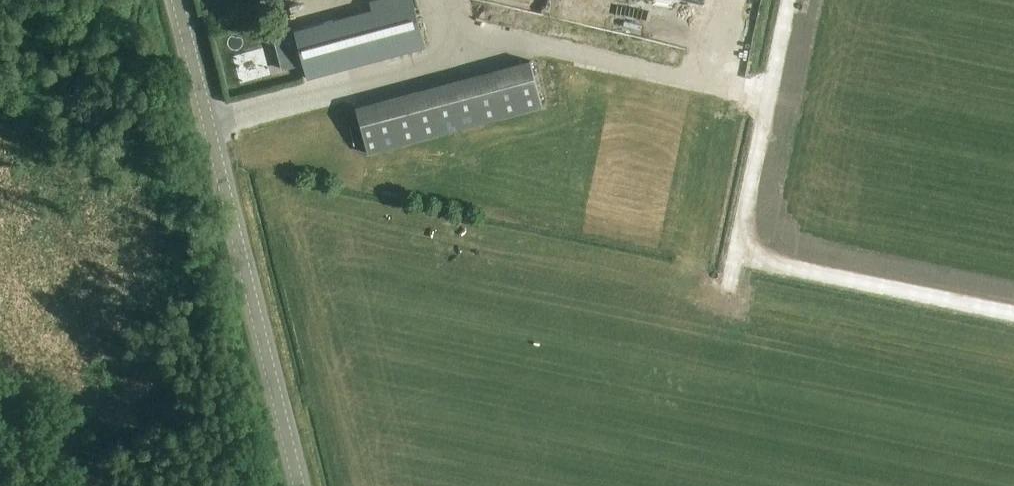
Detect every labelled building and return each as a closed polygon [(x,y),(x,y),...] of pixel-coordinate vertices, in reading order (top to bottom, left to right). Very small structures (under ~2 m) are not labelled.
[(425,48),(413,0),(371,0),(368,1),(370,10),(292,30),(305,79),(425,48)] [(362,152),(534,115),(524,66),(351,104),(362,152)]
